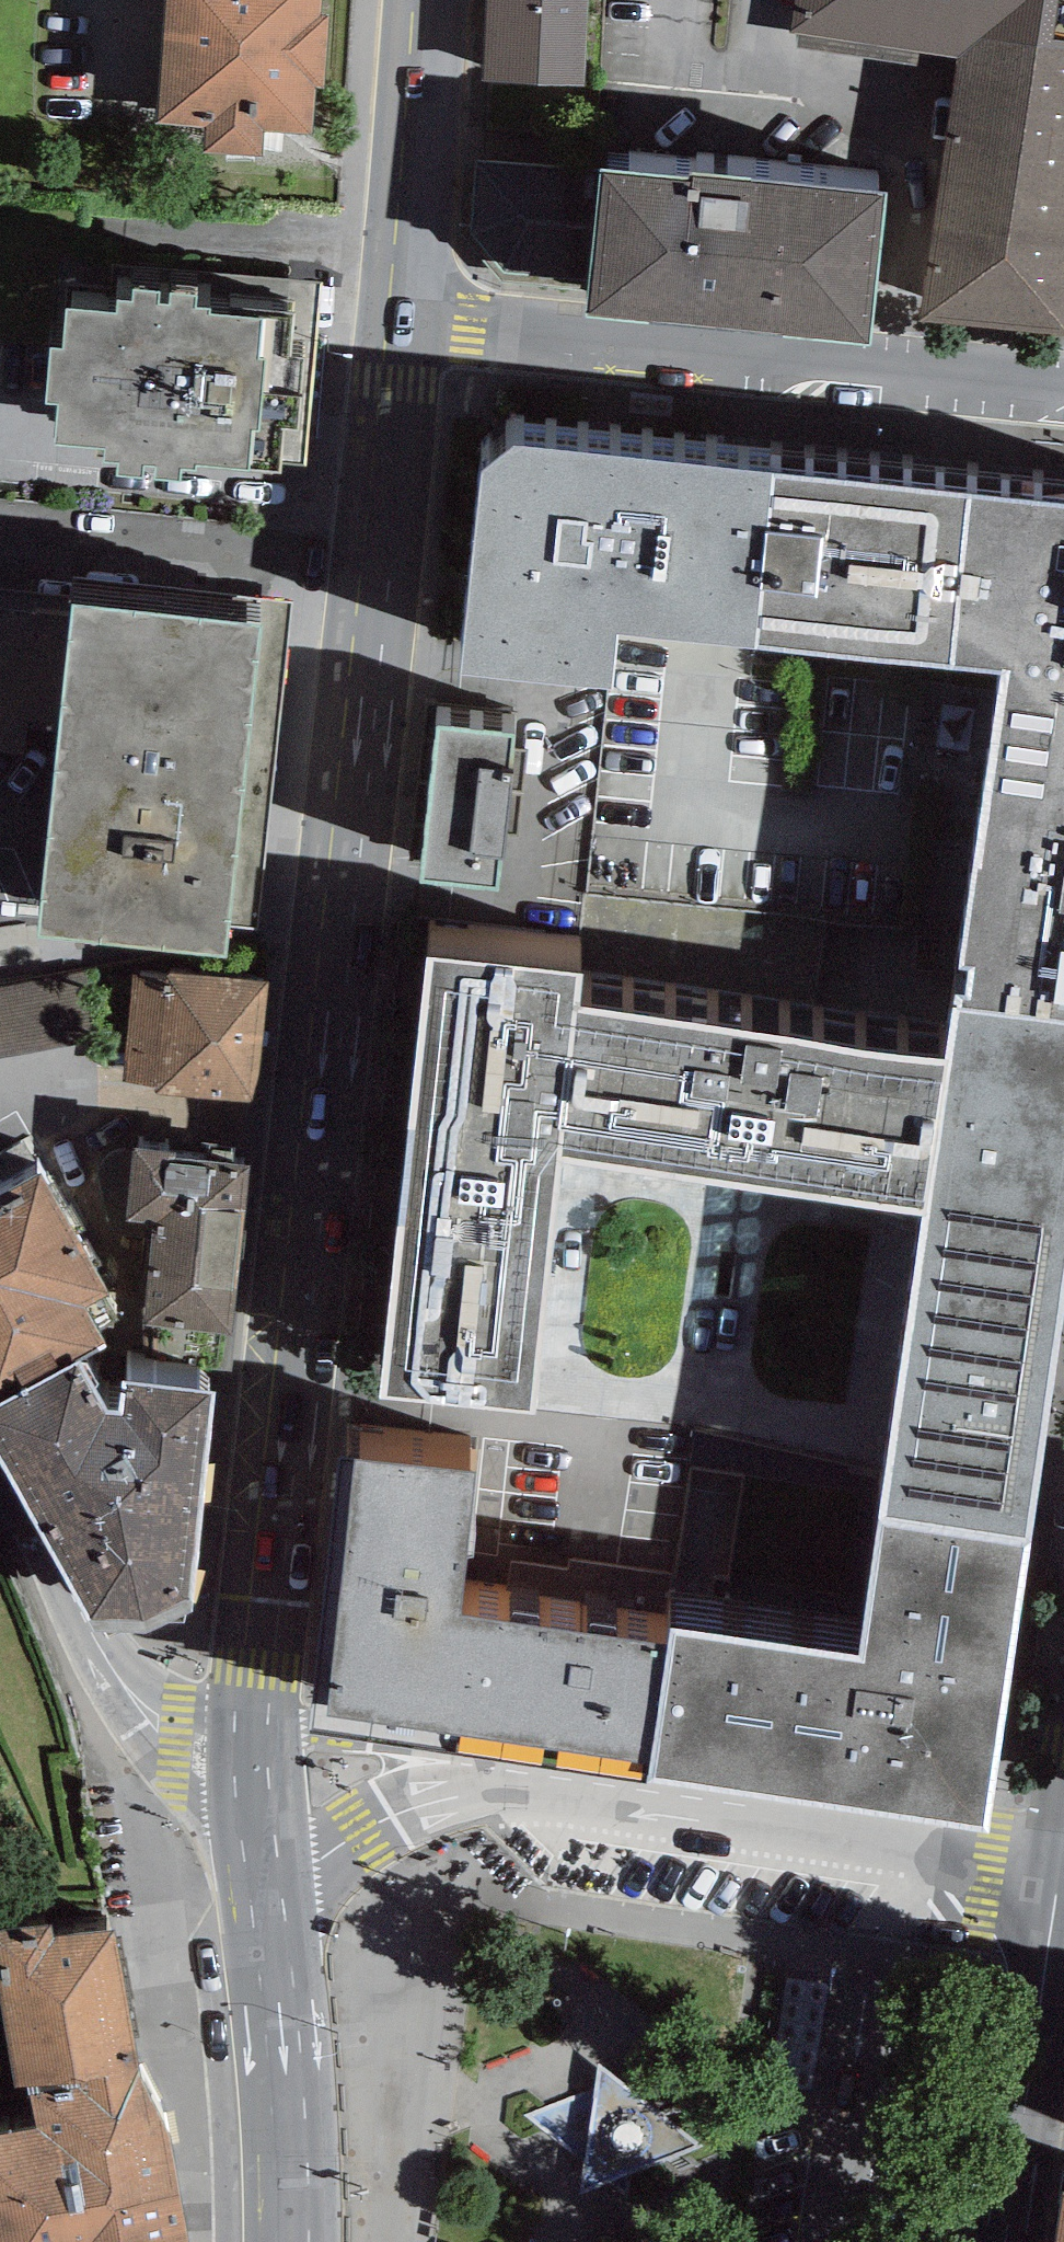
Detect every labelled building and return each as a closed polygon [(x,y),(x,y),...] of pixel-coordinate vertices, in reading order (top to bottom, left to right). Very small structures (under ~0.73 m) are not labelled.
[(157,117),(205,120),(203,150),(261,153),(263,126),(310,129),(313,83),(324,84),(328,12),(318,11),(319,0),(164,0),(157,117)] [(479,78),(579,82),(583,0),(482,0),(479,78)] [(789,30),(979,54),(958,216),(934,214),(921,315),(1063,333),(1063,0),(793,0),(789,30)] [(690,169),(601,158),(599,175),(461,162),(453,236),(458,259),(468,277),(489,290),(585,298),(581,309),(873,340),(885,183),(691,161),(690,169)] [(117,305),(66,300),(62,339),(51,338),(46,394),(59,395),(56,436),(104,441),(103,454),(116,455),(115,467),(143,470),(144,457),(156,458),(154,471),(180,473),(181,460),(196,462),(197,456),(281,463),(285,422),(299,423),(305,351),(291,349),(296,300),(231,294),(229,307),(211,305),(212,301),(196,300),(197,287),(170,285),(169,297),(159,296),(160,284),(133,281),(131,293),(118,291),(117,305)] [(952,660),(970,487),(511,439),(481,459),(460,663),(611,681),(618,626),(758,641),(757,636),(952,660)] [(954,1002),(1063,1018),(1063,497),(970,487),(952,660),(1007,666),(960,957),(970,959),(967,989),(955,987),(954,1002)] [(62,508),(0,504),(0,652),(52,655),(62,508)] [(294,601),(73,577),(35,928),(224,948),(227,924),(259,927),(294,601)] [(516,729),(438,721),(421,874),(499,882),(516,729)] [(430,950),(383,1386),(534,1403),(558,1151),(581,1000),(581,967),(430,950)] [(170,973),(133,970),(122,1081),(155,1084),(154,1092),(255,1101),(266,979),(170,970),(170,973)] [(0,986),(0,1054),(93,1040),(83,974),(0,986)] [(947,1054),(581,1000),(558,1151),(926,1203),(947,1054)] [(954,1002),(947,1054),(926,1203),(1063,1222),(1063,1018),(954,1002)] [(251,1158),(131,1144),(108,1326),(228,1341),(251,1158)] [(77,1353),(87,1336),(105,1289),(36,1164),(0,1185),(0,1397),(77,1353)] [(1063,1305),(1063,1222),(926,1203),(880,1518),(1028,1543),(1063,1305)] [(0,1397),(0,1451),(92,1616),(144,1617),(187,1594),(210,1384),(126,1373),(123,1403),(104,1403),(77,1353),(0,1397)] [(474,1466),(349,1454),(336,1595),(460,1609),(474,1466)] [(858,1653),(671,1622),(667,1640),(650,1757),(647,1764),(983,1819),(1028,1543),(880,1518),(858,1653)] [(650,1757),(667,1640),(460,1609),(336,1595),(323,1711),(650,1757)] [(0,1930),(0,1989),(16,2082),(26,2081),(28,2090),(138,2064),(115,1927),(51,1933),(51,1923),(0,1930)] [(138,2064),(28,2090),(36,2124),(0,2130),(0,2198),(42,2191),(45,2210),(112,2196),(112,2206),(180,2187),(167,2130),(138,2064)] [(1053,2241),(1063,2241),(1063,2164),(1053,2241)] [(180,2187),(112,2206),(112,2196),(45,2210),(42,2191),(0,2198),(0,2241),(190,2241),(180,2187)]
